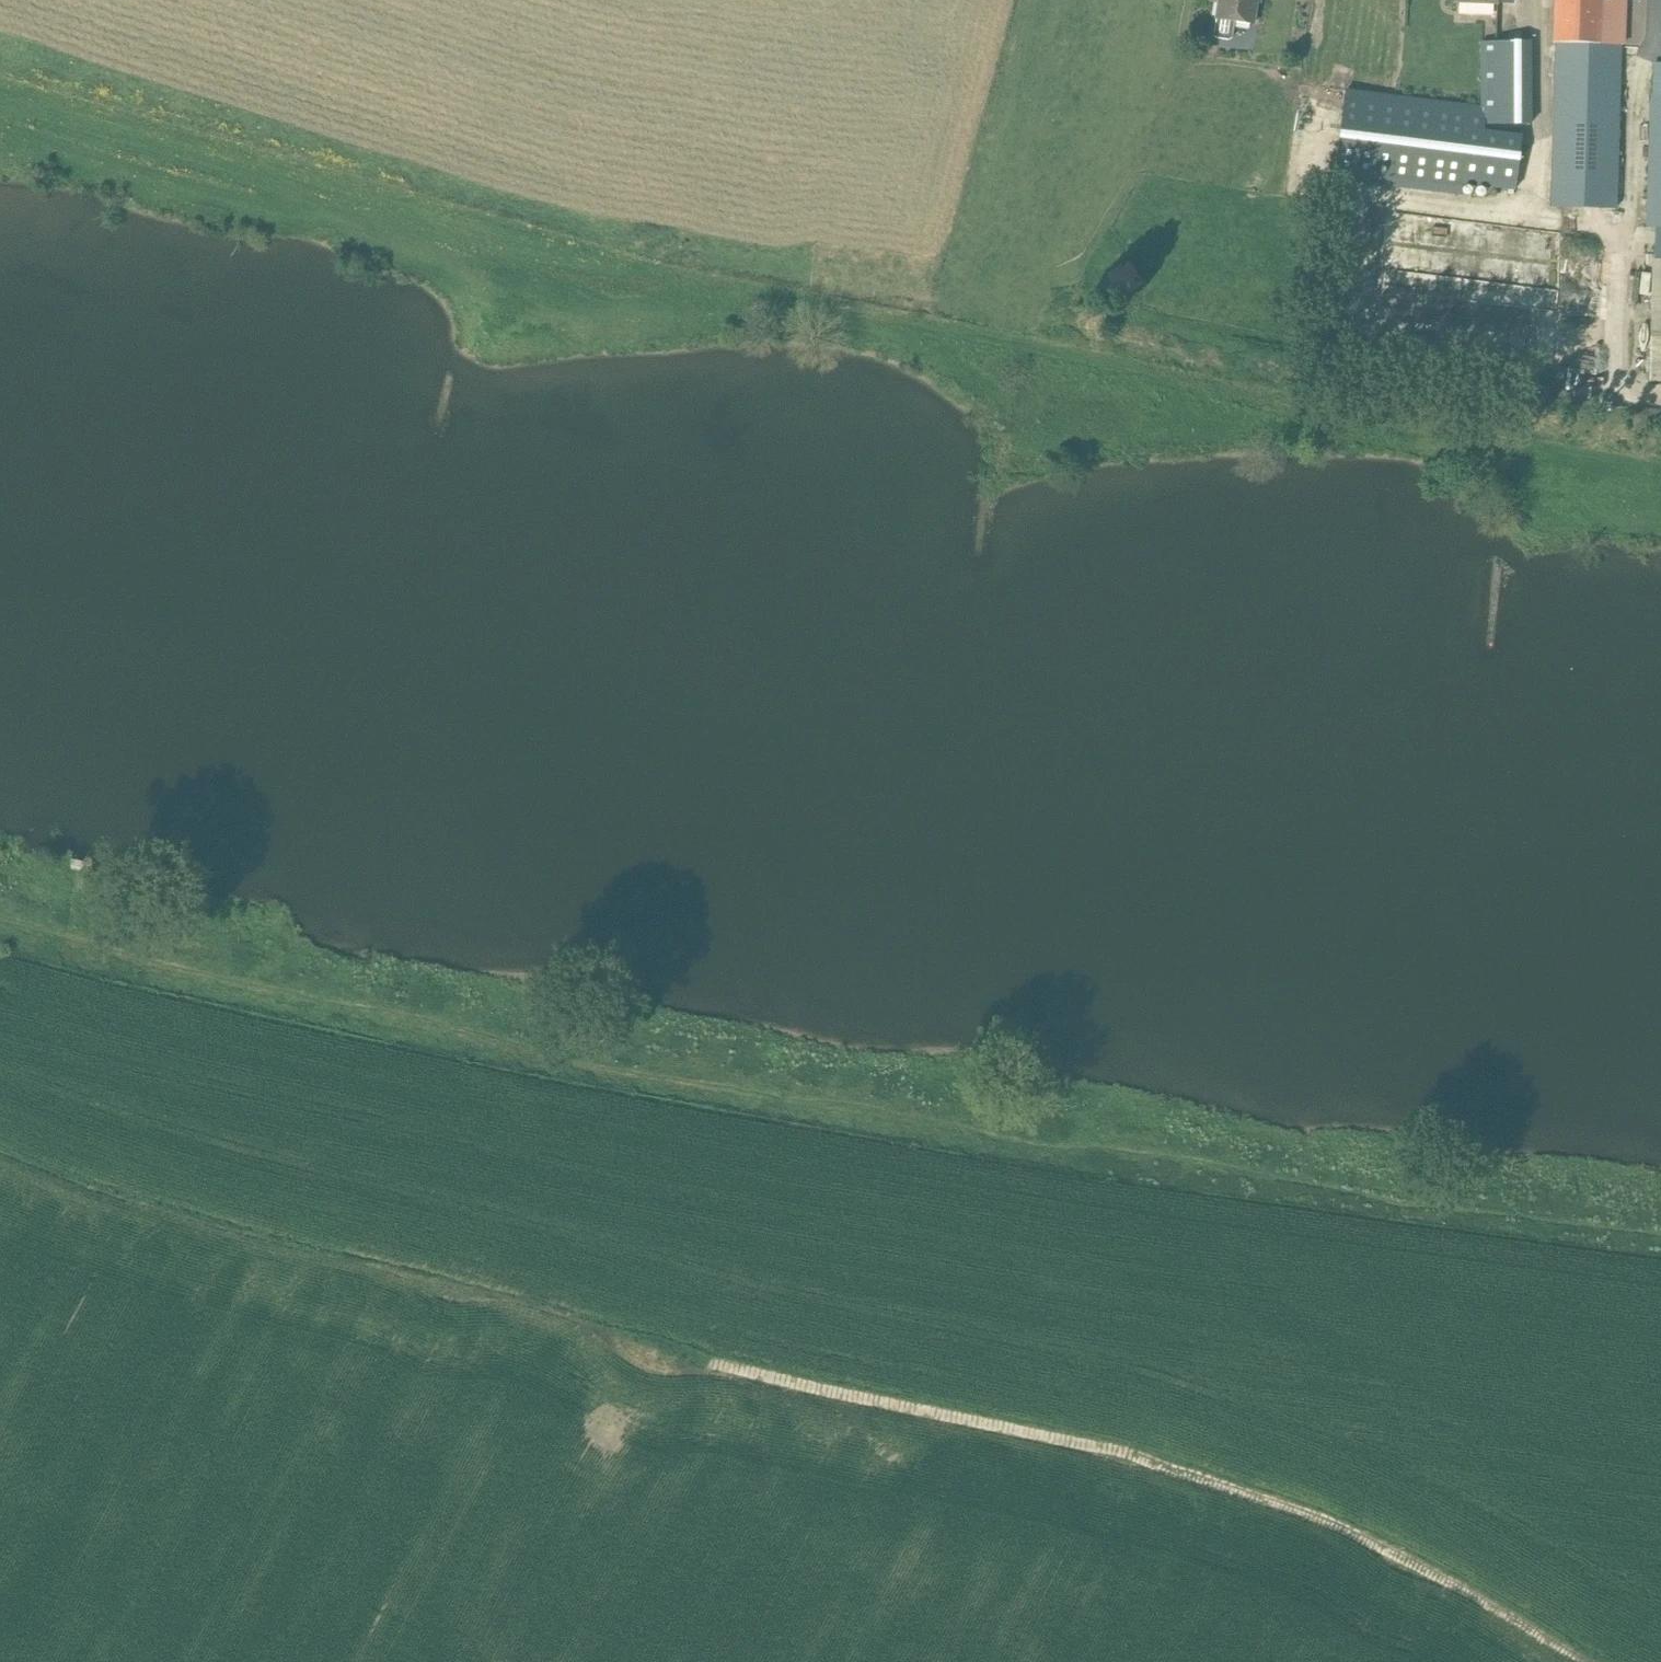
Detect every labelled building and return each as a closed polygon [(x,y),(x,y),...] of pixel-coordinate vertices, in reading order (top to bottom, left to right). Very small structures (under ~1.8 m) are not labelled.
[(1217,19),(1214,34),(1217,38),(1229,40),(1232,38),(1235,22),(1250,25),(1255,2),(1262,3),(1262,0),(1221,0),(1217,19)] [(1625,0),(1555,0),(1554,43),(1558,43),(1553,207),(1614,209),(1619,43),(1624,43),(1625,0)] [(1335,178),(1461,194),(1462,182),(1515,189),(1522,133),(1485,129),(1485,124),(1533,124),(1532,39),(1481,41),(1482,106),(1346,89),(1335,178)] [(1651,95),(1648,225),(1660,225),(1660,95),(1651,95)] [(1144,284),(1128,260),(1106,275),(1121,299),(1144,284)] [(1459,299),(1460,273),(1395,272),(1394,298),(1459,299)] [(1550,286),(1491,284),(1490,305),(1549,307),(1550,286)]
